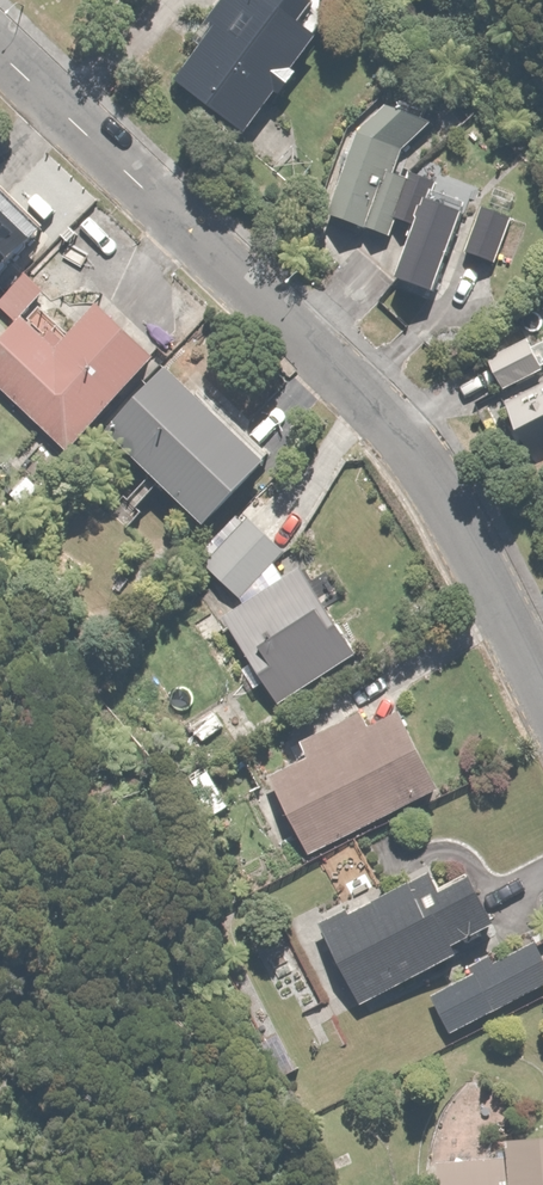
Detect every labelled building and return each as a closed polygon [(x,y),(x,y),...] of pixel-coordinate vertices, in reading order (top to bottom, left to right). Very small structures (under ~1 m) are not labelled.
[(198,40),(208,47),(181,81),(246,132),(280,89),(289,96),(305,76),(301,72),(355,0),(230,0),(198,40)] [(359,135),(332,214),(371,227),(399,150),(423,127),(396,99),(359,135)] [(0,187),(0,281),(47,230),(0,187)] [(471,214),(438,199),(403,276),(436,290),(471,214)] [(519,215),(487,201),(467,247),(499,261),(519,215)] [(164,359),(109,303),(72,341),(59,328),(51,337),(30,316),(0,345),(0,383),(69,453),(164,359)] [(506,331),(485,341),(506,385),(500,388),(532,454),(542,449),(542,363),(524,323),(506,331)] [(211,525),(219,517),(224,521),(265,477),(260,473),(272,460),(267,455),(270,452),(244,427),(241,431),(217,408),(221,404),(193,377),(189,382),(173,367),(112,432),(211,525)] [(287,551),(249,517),(210,562),(247,596),(287,551)] [(308,567),(225,618),(278,706),(362,655),(308,567)] [(274,776),(312,850),(442,785),(408,716),(375,732),(365,713),(302,745),(309,758),(274,776)] [(441,874),(325,929),(361,1004),(466,954),(461,944),(499,926),(479,883),(452,896),(441,874)] [(475,973),(433,995),(454,1035),(542,989),(542,943),(541,939),(495,963),(491,955),(470,965),(475,973)] [(441,1184),(542,1184),(542,1137),(512,1138),(513,1158),(440,1160),(441,1184)]
